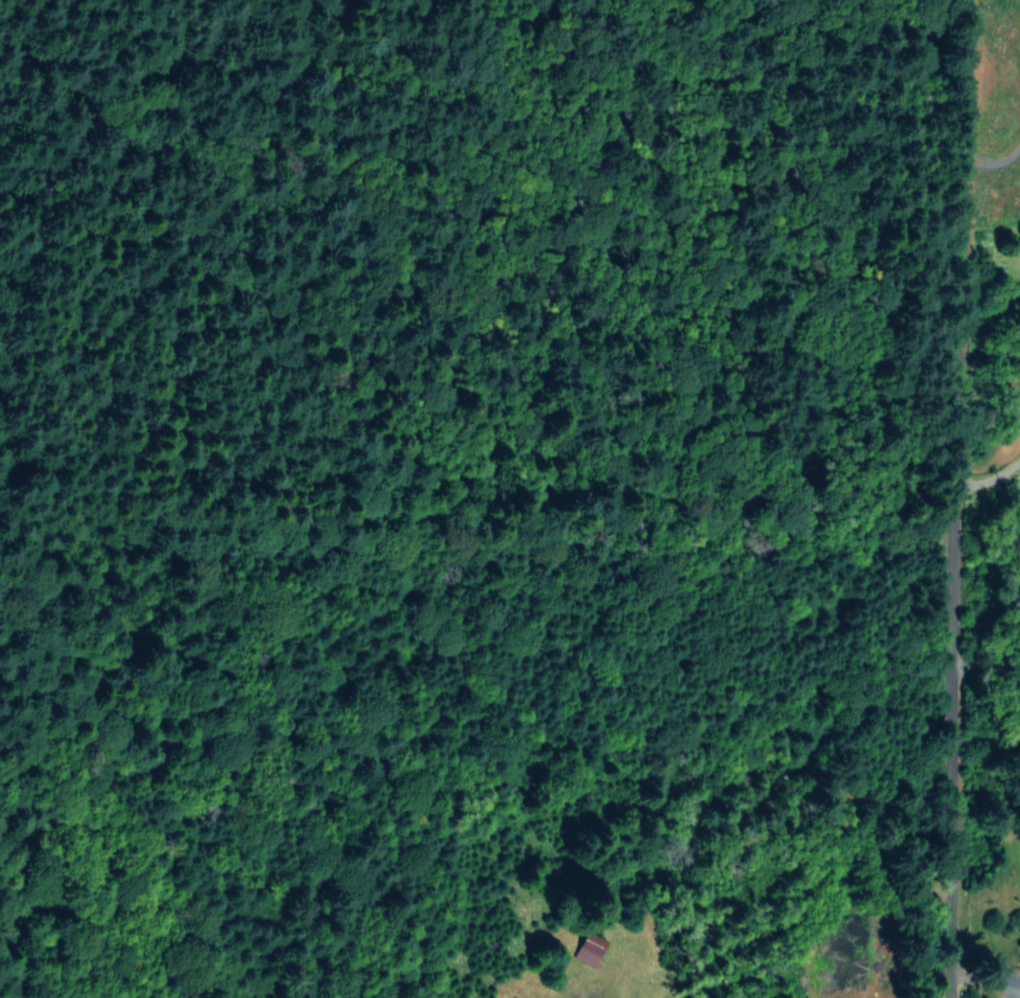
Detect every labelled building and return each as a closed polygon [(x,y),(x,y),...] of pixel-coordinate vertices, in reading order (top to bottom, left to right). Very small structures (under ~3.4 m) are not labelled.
[(592,966),(604,939),(582,930),(571,957),(592,966)]
